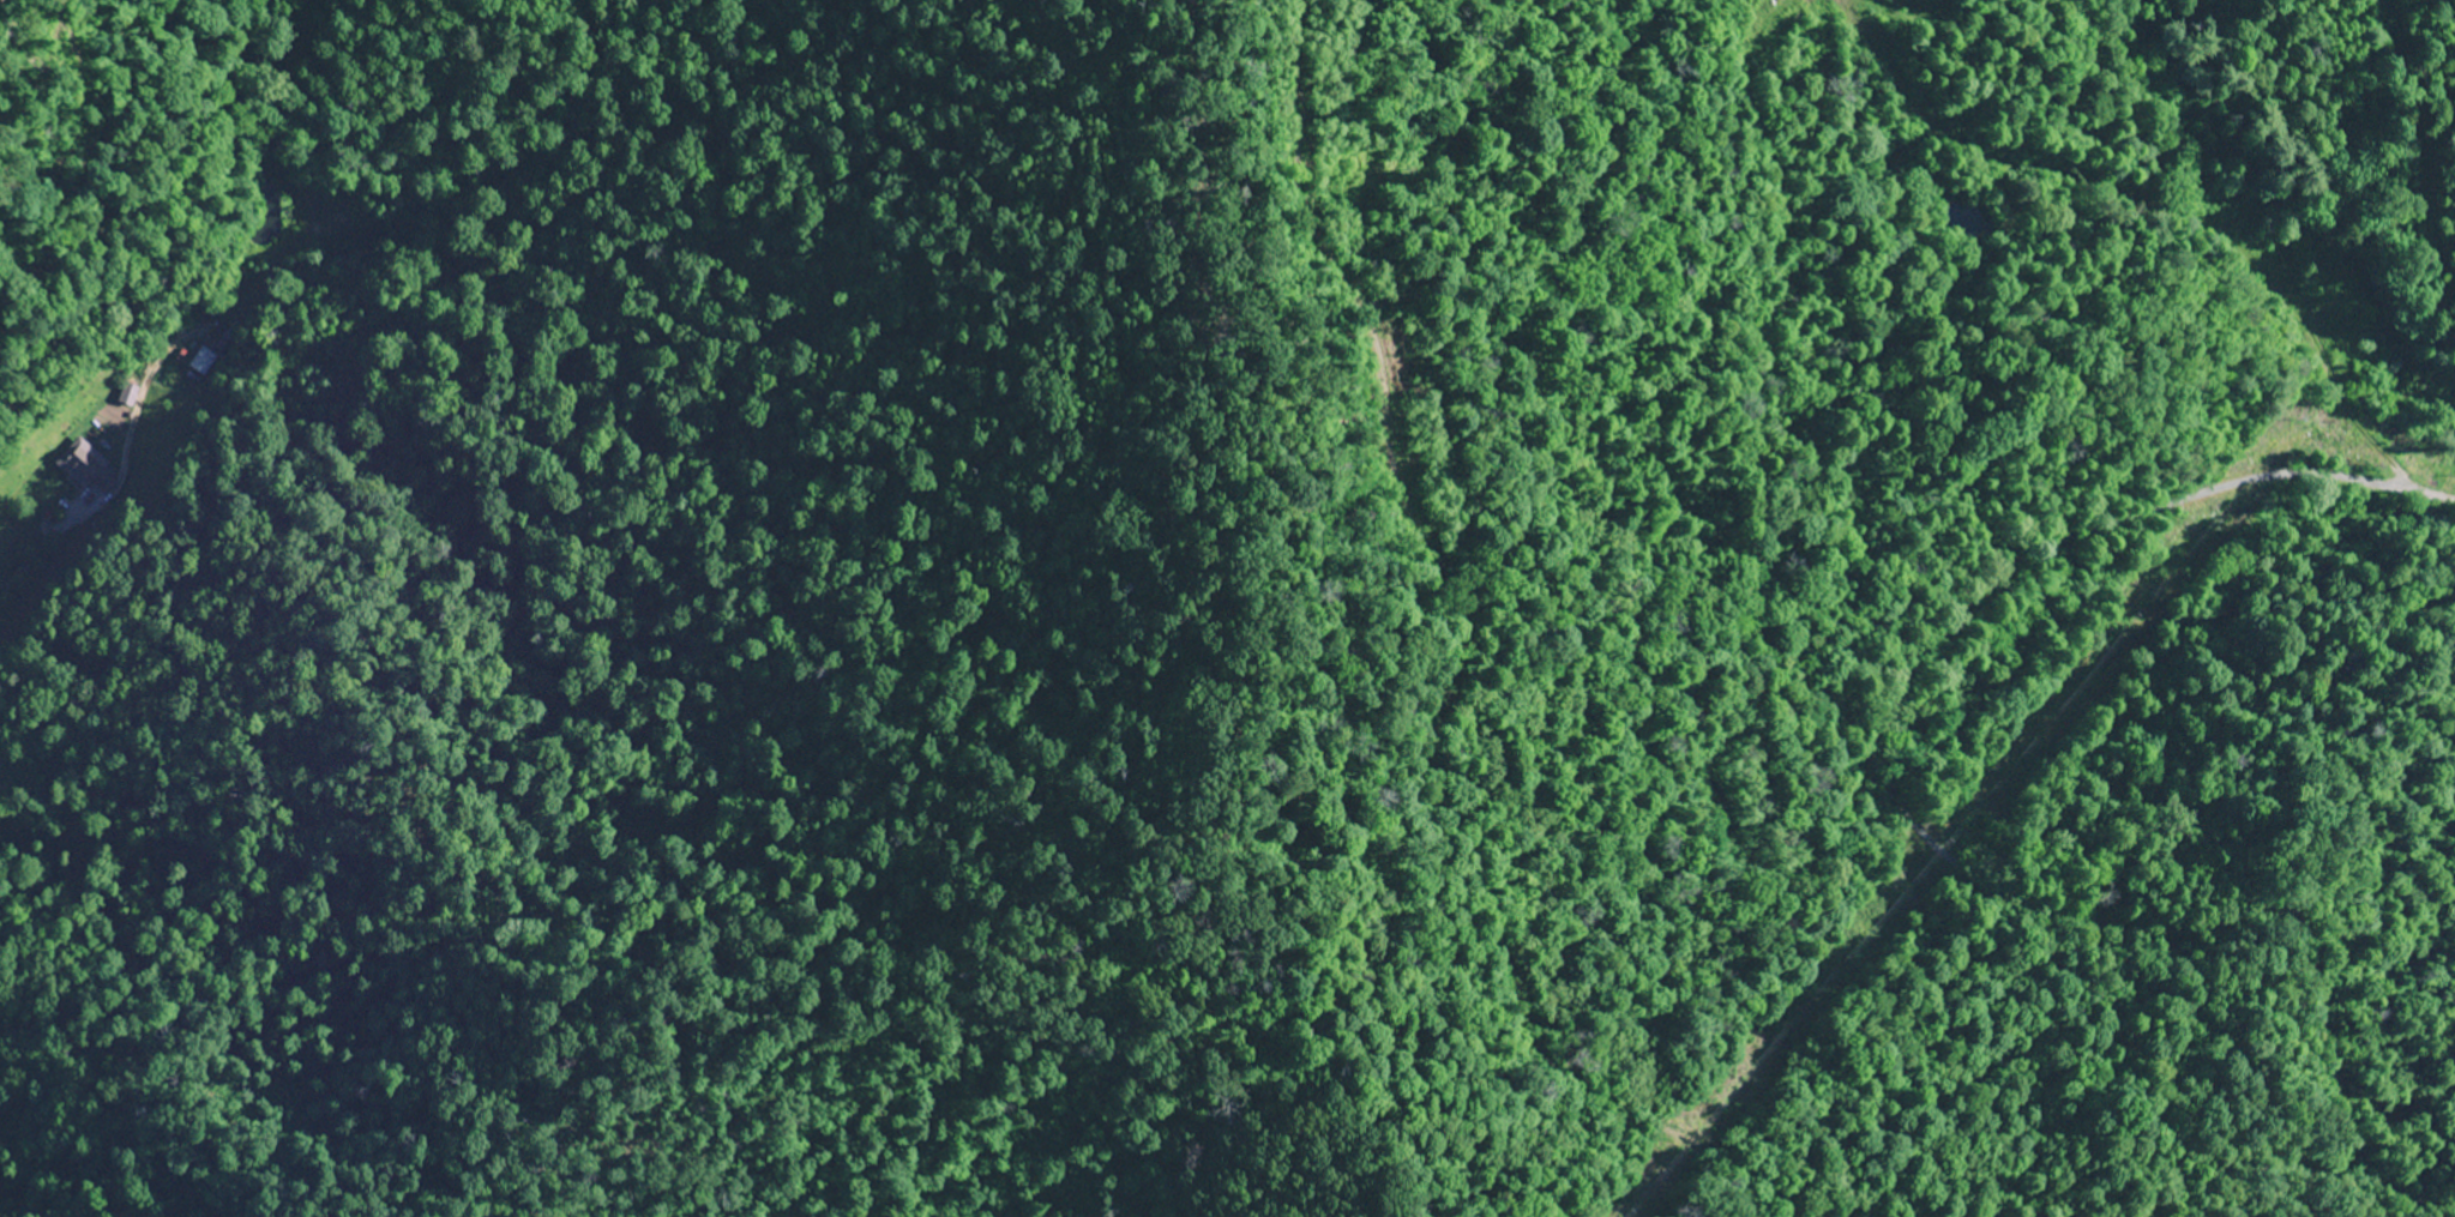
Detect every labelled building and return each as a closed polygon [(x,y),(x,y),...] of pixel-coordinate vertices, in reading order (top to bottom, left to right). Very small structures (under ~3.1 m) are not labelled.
[(223,340),(230,344),(242,326),(235,321),(223,340)] [(188,365),(203,377),(218,358),(202,346),(188,365)] [(92,484),(104,495),(121,476),(79,439),(55,465),(85,492),(92,484)]
